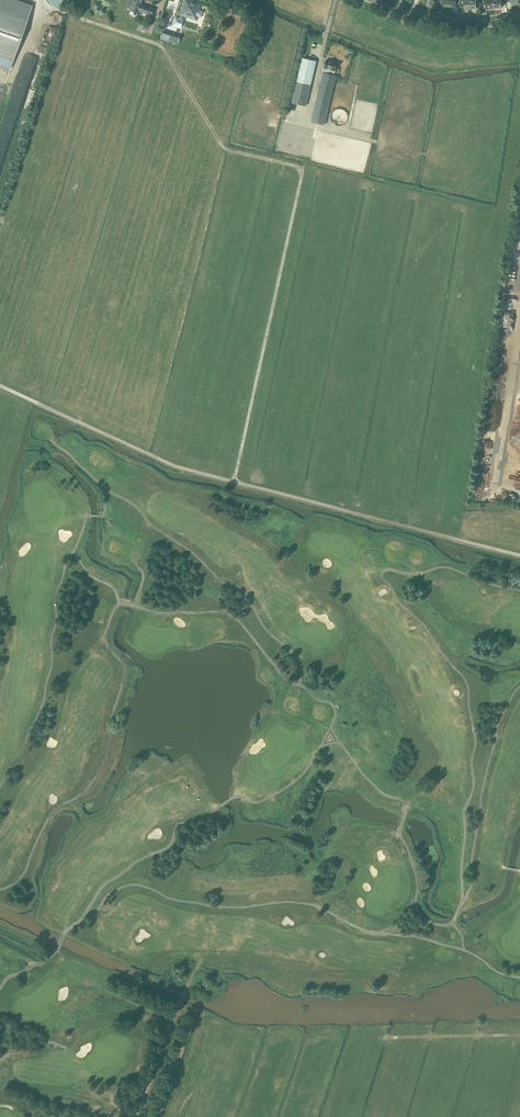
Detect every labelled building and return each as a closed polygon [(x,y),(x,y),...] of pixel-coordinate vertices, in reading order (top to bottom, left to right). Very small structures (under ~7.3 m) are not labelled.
[(17,0),(0,0),(0,68),(10,71),(33,6),(17,0)] [(132,10),(138,12),(138,11),(151,15),(154,9),(140,4),(142,0),(135,0),(132,10)] [(195,15),(200,17),(202,12),(198,11),(200,4),(186,0),(185,0),(181,15),(180,19),(175,18),(173,25),(181,28),(183,20),(182,20),(184,16),(188,17),(188,16),(194,18),(195,15)] [(227,8),(234,10),(236,0),(234,0),(230,0),(227,8)] [(448,7),(454,8),(455,2),(459,3),(460,0),(449,0),(448,7)] [(493,0),(482,0),(482,4),(486,3),(486,9),(494,8),(493,0)] [(494,8),(501,8),(501,2),(504,2),(504,0),(493,0),(494,8)] [(163,30),(160,38),(178,44),(181,36),(163,30)] [(302,59),(300,66),(292,103),(306,106),(316,62),(302,59)] [(316,83),(307,119),(323,123),(327,108),(332,87),(333,81),(334,78),(331,78),(332,75),(331,75),(332,71),(335,71),(337,63),(326,60),(324,68),(323,67),(322,72),(321,72),(319,84),(316,83)]
